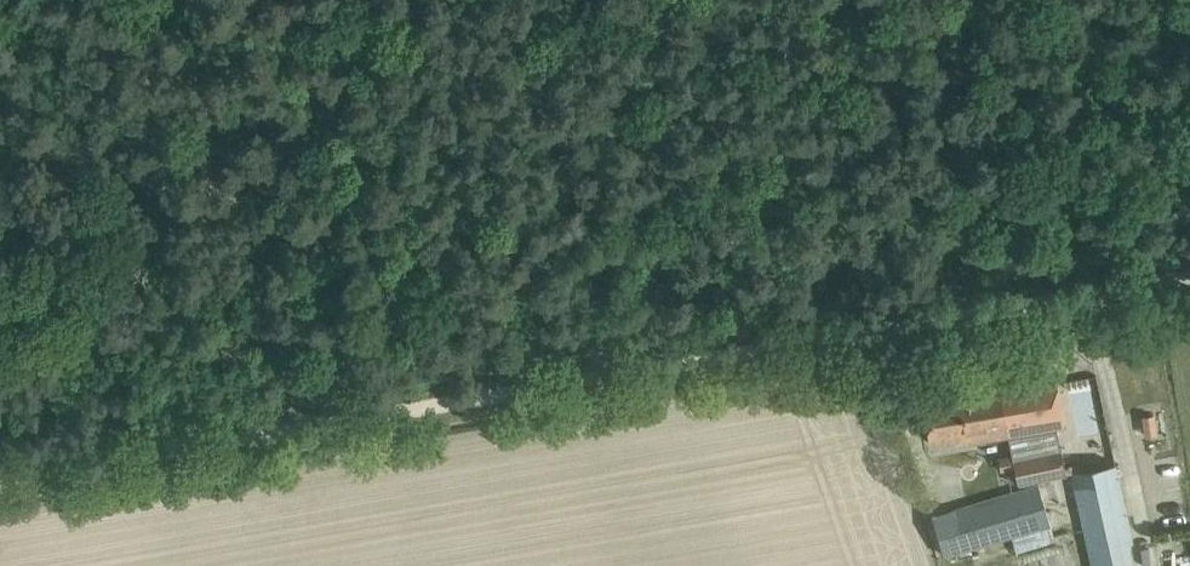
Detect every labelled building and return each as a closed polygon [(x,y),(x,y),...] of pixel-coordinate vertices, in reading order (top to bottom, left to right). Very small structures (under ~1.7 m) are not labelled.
[(1000,389),(1008,435),(1064,425),(1056,380),(1000,389)] [(988,438),(1008,435),(1000,389),(980,393),(988,438)] [(962,443),(988,438),(980,393),(923,403),(929,442),(961,437),(962,443)] [(1152,415),(1141,416),(1144,435),(1155,434),(1152,415)] [(1061,446),(1012,457),(1015,469),(1018,481),(1019,485),(1067,475),(1066,473),(1066,472),(1065,466),(1061,446)] [(1007,471),(1015,469),(1012,457),(1012,455),(1000,458),(1003,472),(1007,471)] [(1066,472),(1071,471),(1085,468),(1083,461),(1065,466),(1066,472)] [(1071,471),(1071,472),(1092,565),(1137,565),(1131,537),(1114,462),(1085,468),(1071,471)] [(1038,484),(932,515),(944,554),(1049,522),(1038,484)]
